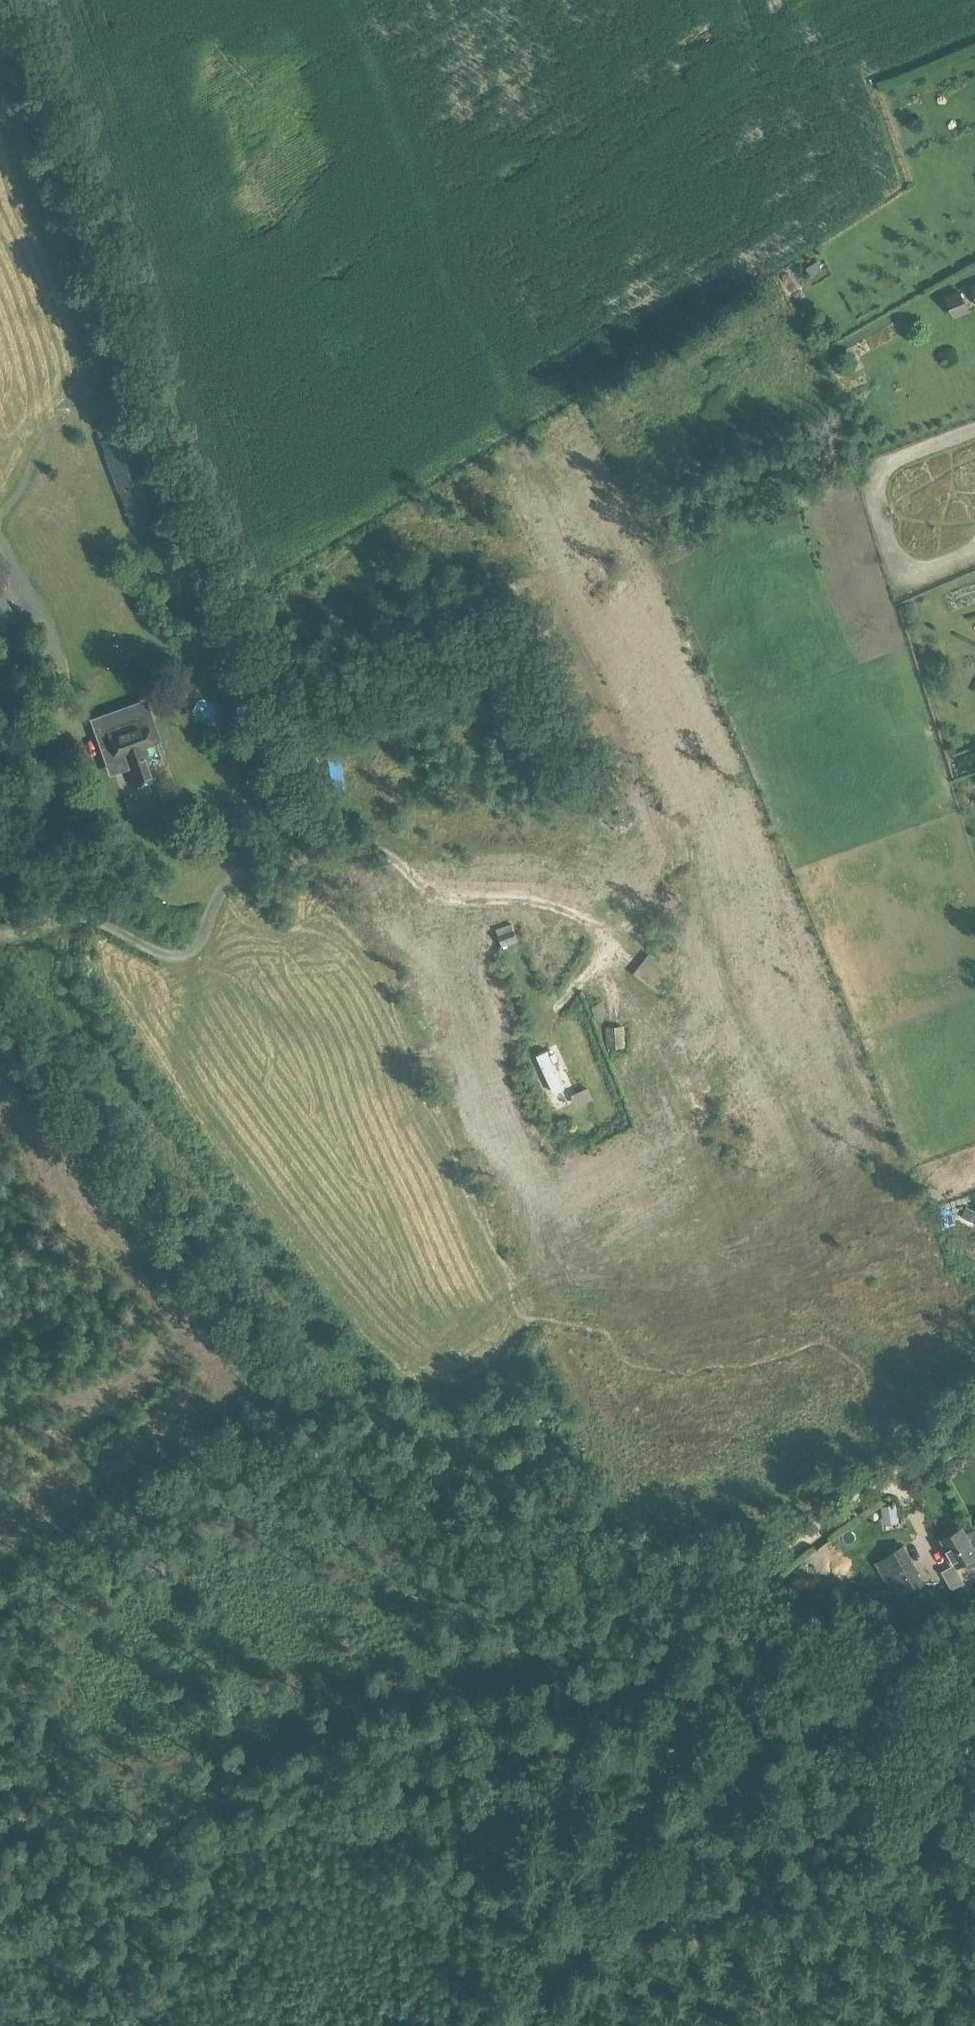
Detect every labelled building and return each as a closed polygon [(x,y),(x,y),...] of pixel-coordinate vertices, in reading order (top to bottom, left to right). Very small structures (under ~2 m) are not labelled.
[(954,318),(970,311),(960,290),(945,296),(954,318)] [(101,438),(133,527),(165,516),(132,428),(101,438)] [(204,730),(210,716),(194,709),(187,724),(204,730)] [(136,783),(155,776),(144,744),(151,744),(138,713),(99,726),(109,756),(124,751),(136,783)] [(122,783),(110,787),(117,806),(129,801),(122,783)] [(560,1100),(545,1062),(534,1066),(548,1104),(560,1100)] [(884,1520),(898,1518),(896,1504),(882,1506),(884,1520)] [(942,1538),(956,1563),(962,1560),(968,1570),(974,1566),(974,1529),(967,1533),(963,1526),(942,1538)] [(905,1544),(885,1554),(899,1581),(920,1571),(905,1544)] [(825,1593),(843,1584),(832,1564),(815,1572),(825,1593)] [(941,1597),(954,1589),(944,1572),(931,1579),(941,1597)]
